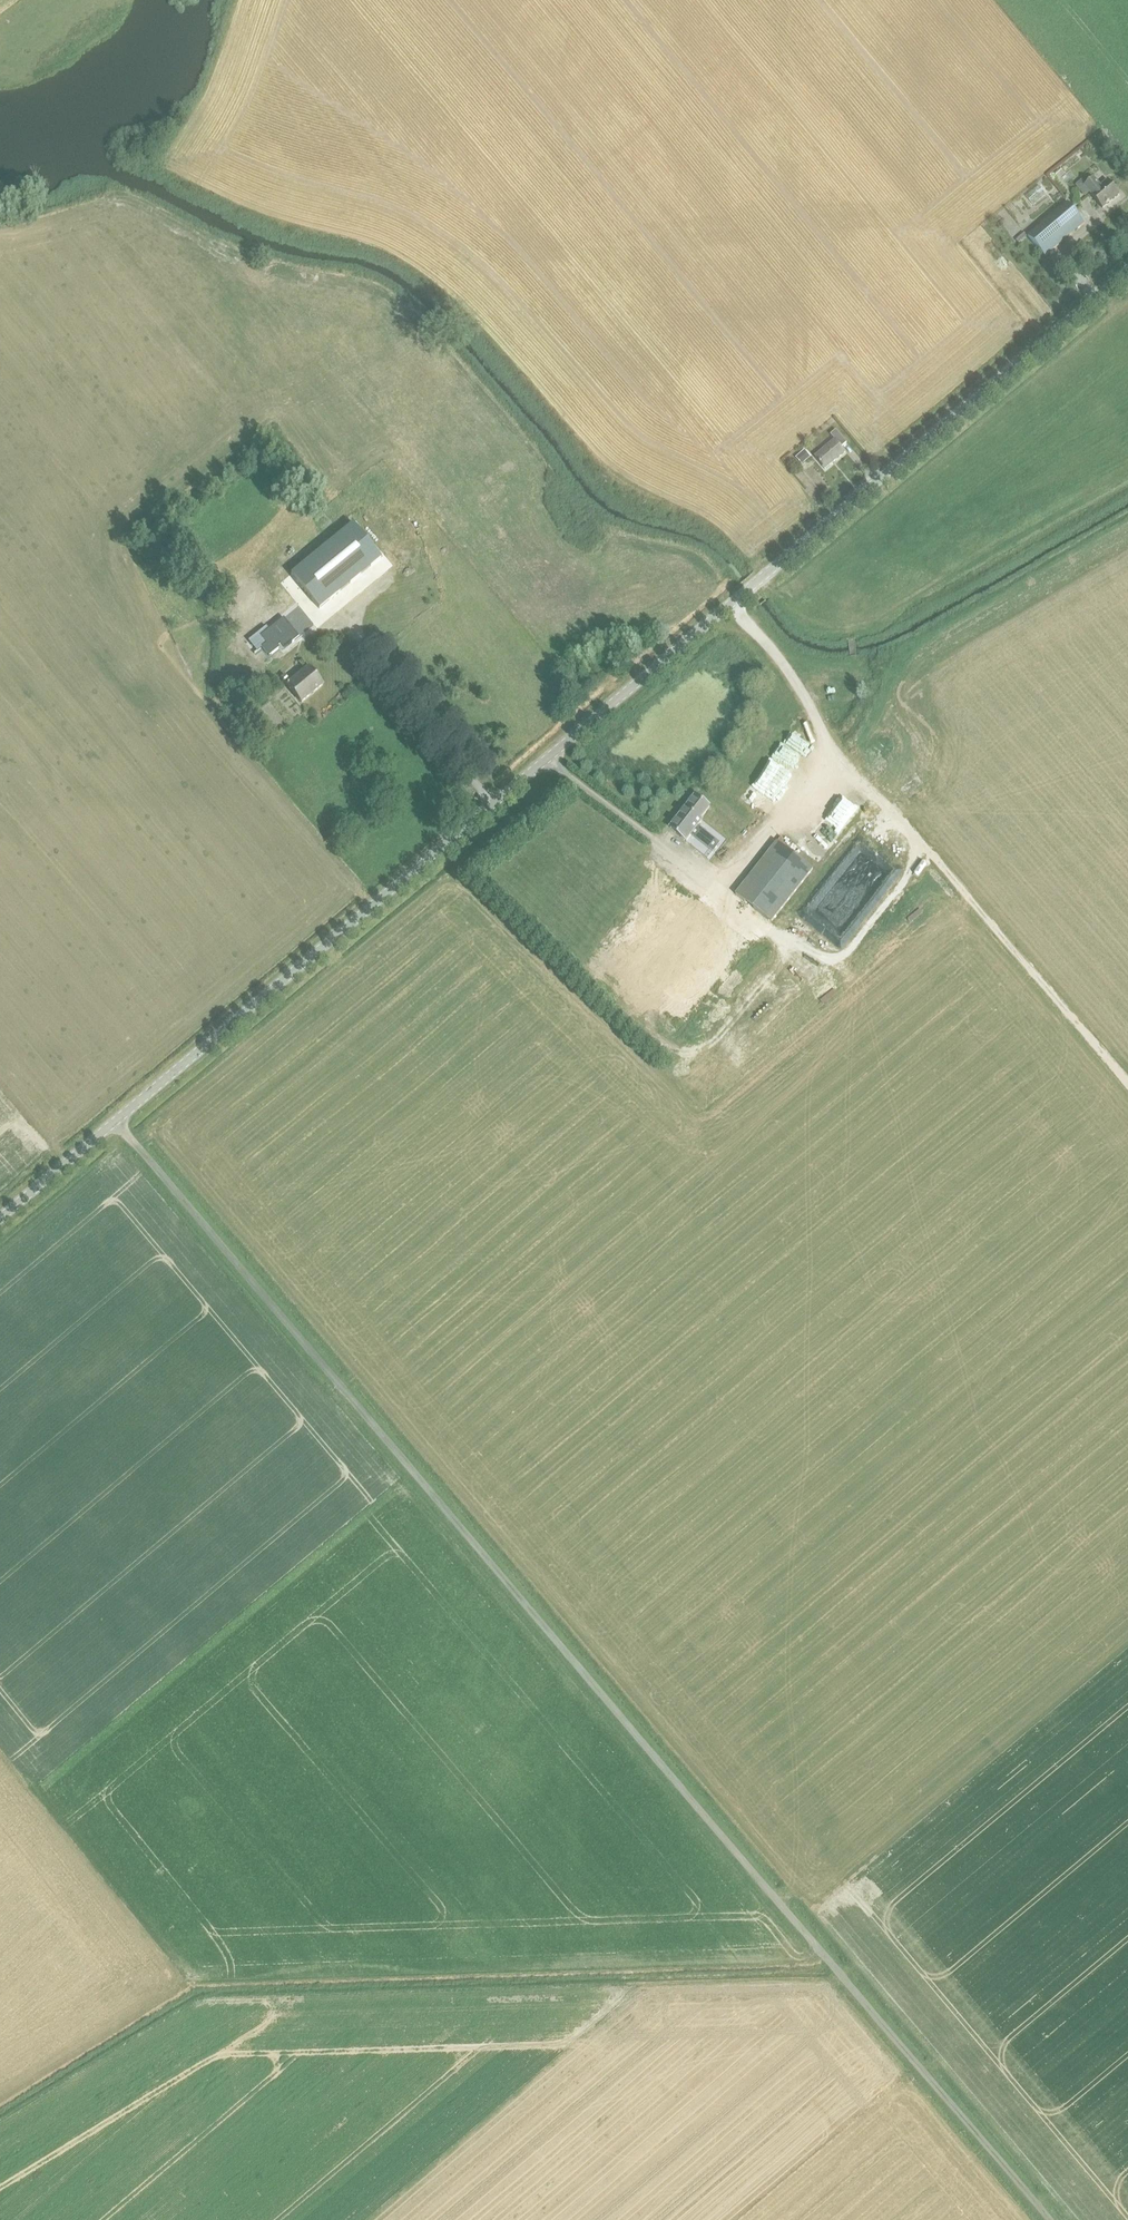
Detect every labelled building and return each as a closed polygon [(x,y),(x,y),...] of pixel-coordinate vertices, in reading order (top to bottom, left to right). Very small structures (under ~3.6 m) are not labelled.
[(1085,187),(1090,193),(1103,209),(1120,195),(1108,181),(1100,187),(1094,179),(1085,187)] [(1068,202),(1028,236),(1046,257),(1066,240),(1085,224),(1076,213),(1068,202)] [(842,448),(848,443),(837,430),(831,435),(835,440),(815,457),(826,470),(846,452),(842,448)] [(796,458),(802,465),(810,458),(804,451),(796,458)] [(353,524),(291,575),(319,609),(381,558),(353,524)] [(884,586),(898,577),(894,570),(880,578),(884,586)] [(881,590),(866,598),(869,603),(884,596),(881,590)] [(284,618),(260,637),(266,644),(262,648),(269,657),(279,649),(278,647),(280,645),(284,650),(299,637),(284,618)] [(281,678),(302,703),(323,685),(303,660),(299,663),(305,670),(291,682),(285,675),(281,678)] [(783,784),(815,727),(797,717),(765,774),(783,784)] [(696,796),(671,828),(687,841),(691,835),(714,853),(719,846),(721,844),(718,842),(699,826),(703,821),(701,819),(710,808),(696,796)] [(736,895),(772,923),(813,870),(778,842),(736,895)] [(1069,1366),(1081,1359),(1078,1354),(1066,1362),(1069,1366)] [(1054,1381),(1065,1371),(1061,1367),(1050,1377),(1054,1381)] [(1021,1678),(1037,1664),(1033,1659),(1016,1673),(1021,1678)]
